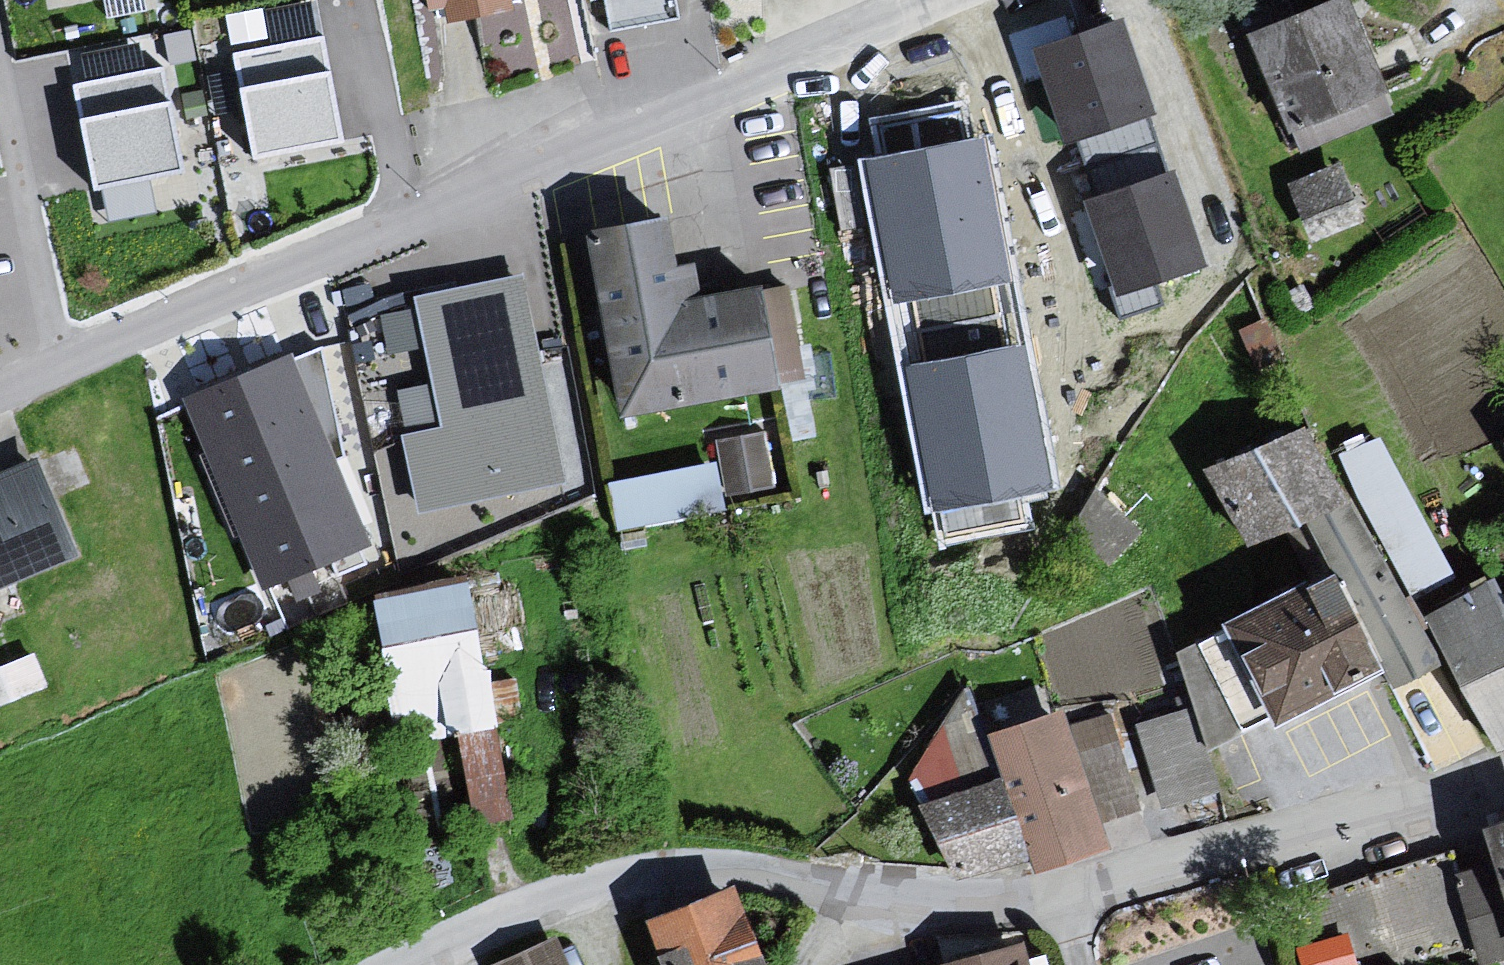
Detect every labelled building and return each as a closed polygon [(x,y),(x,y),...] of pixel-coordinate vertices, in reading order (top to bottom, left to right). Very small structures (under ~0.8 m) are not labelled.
[(234,39),(326,26),(322,0),(261,0),(229,4),(234,39)] [(430,16),(484,7),(490,0),(406,0),(430,16)] [(1221,32),(1279,159),(1375,116),(1324,0),(1305,0),(1221,32)] [(1123,20),(1034,49),(1065,143),(1154,114),(1123,20)] [(75,69),(161,62),(158,33),(73,40),(75,69)] [(326,35),(232,52),(255,171),(348,154),(326,35)] [(164,64),(72,84),(94,191),(187,172),(164,64)] [(989,139),(868,162),(895,308),(1016,285),(989,139)] [(1174,172),(1085,201),(1116,295),(1205,266),(1174,172)] [(648,214),(563,227),(595,413),(762,385),(746,285),(678,293),(648,214)] [(522,275),(415,299),(417,307),(382,315),(391,354),(427,346),(435,384),(401,392),(411,437),(401,439),(418,514),(568,481),(522,275)] [(1025,342),(904,365),(931,511),(1053,489),(1025,342)] [(289,352),(182,398),(265,592),(373,546),(289,352)] [(763,423),(717,432),(729,487),(774,478),(763,423)] [(1280,423),(1183,467),(1230,545),(1320,500),(1280,423)] [(1417,585),(1454,566),(1379,424),(1342,443),(1417,585)] [(0,464),(0,578),(57,555),(22,456),(0,464)] [(611,468),(615,517),(724,507),(719,458),(611,468)] [(1334,575),(1227,627),(1229,633),(1204,645),(1243,724),(1275,709),(1279,717),(1380,669),(1334,575)] [(1499,581),(1437,617),(1499,746),(1503,744),(1503,590),(1499,581)] [(420,827),(511,805),(479,612),(452,615),(448,587),(387,602),(420,827)] [(1133,718),(1165,805),(1224,783),(1207,736),(1237,725),(1218,674),(1189,685),(1193,696),(1133,718)] [(1117,702),(1079,711),(1102,809),(1140,801),(1117,702)] [(1043,709),(976,726),(1022,877),(1092,851),(1043,709)] [(975,775),(900,801),(928,874),(1011,871),(975,775)] [(1456,826),(1499,947),(1503,946),(1503,811),(1456,826)] [(646,964),(751,964),(712,884),(624,914),(646,964)] [(478,964),(559,964),(547,939),(478,964)] [(1010,944),(916,962),(916,964),(1016,964),(1010,944)]
